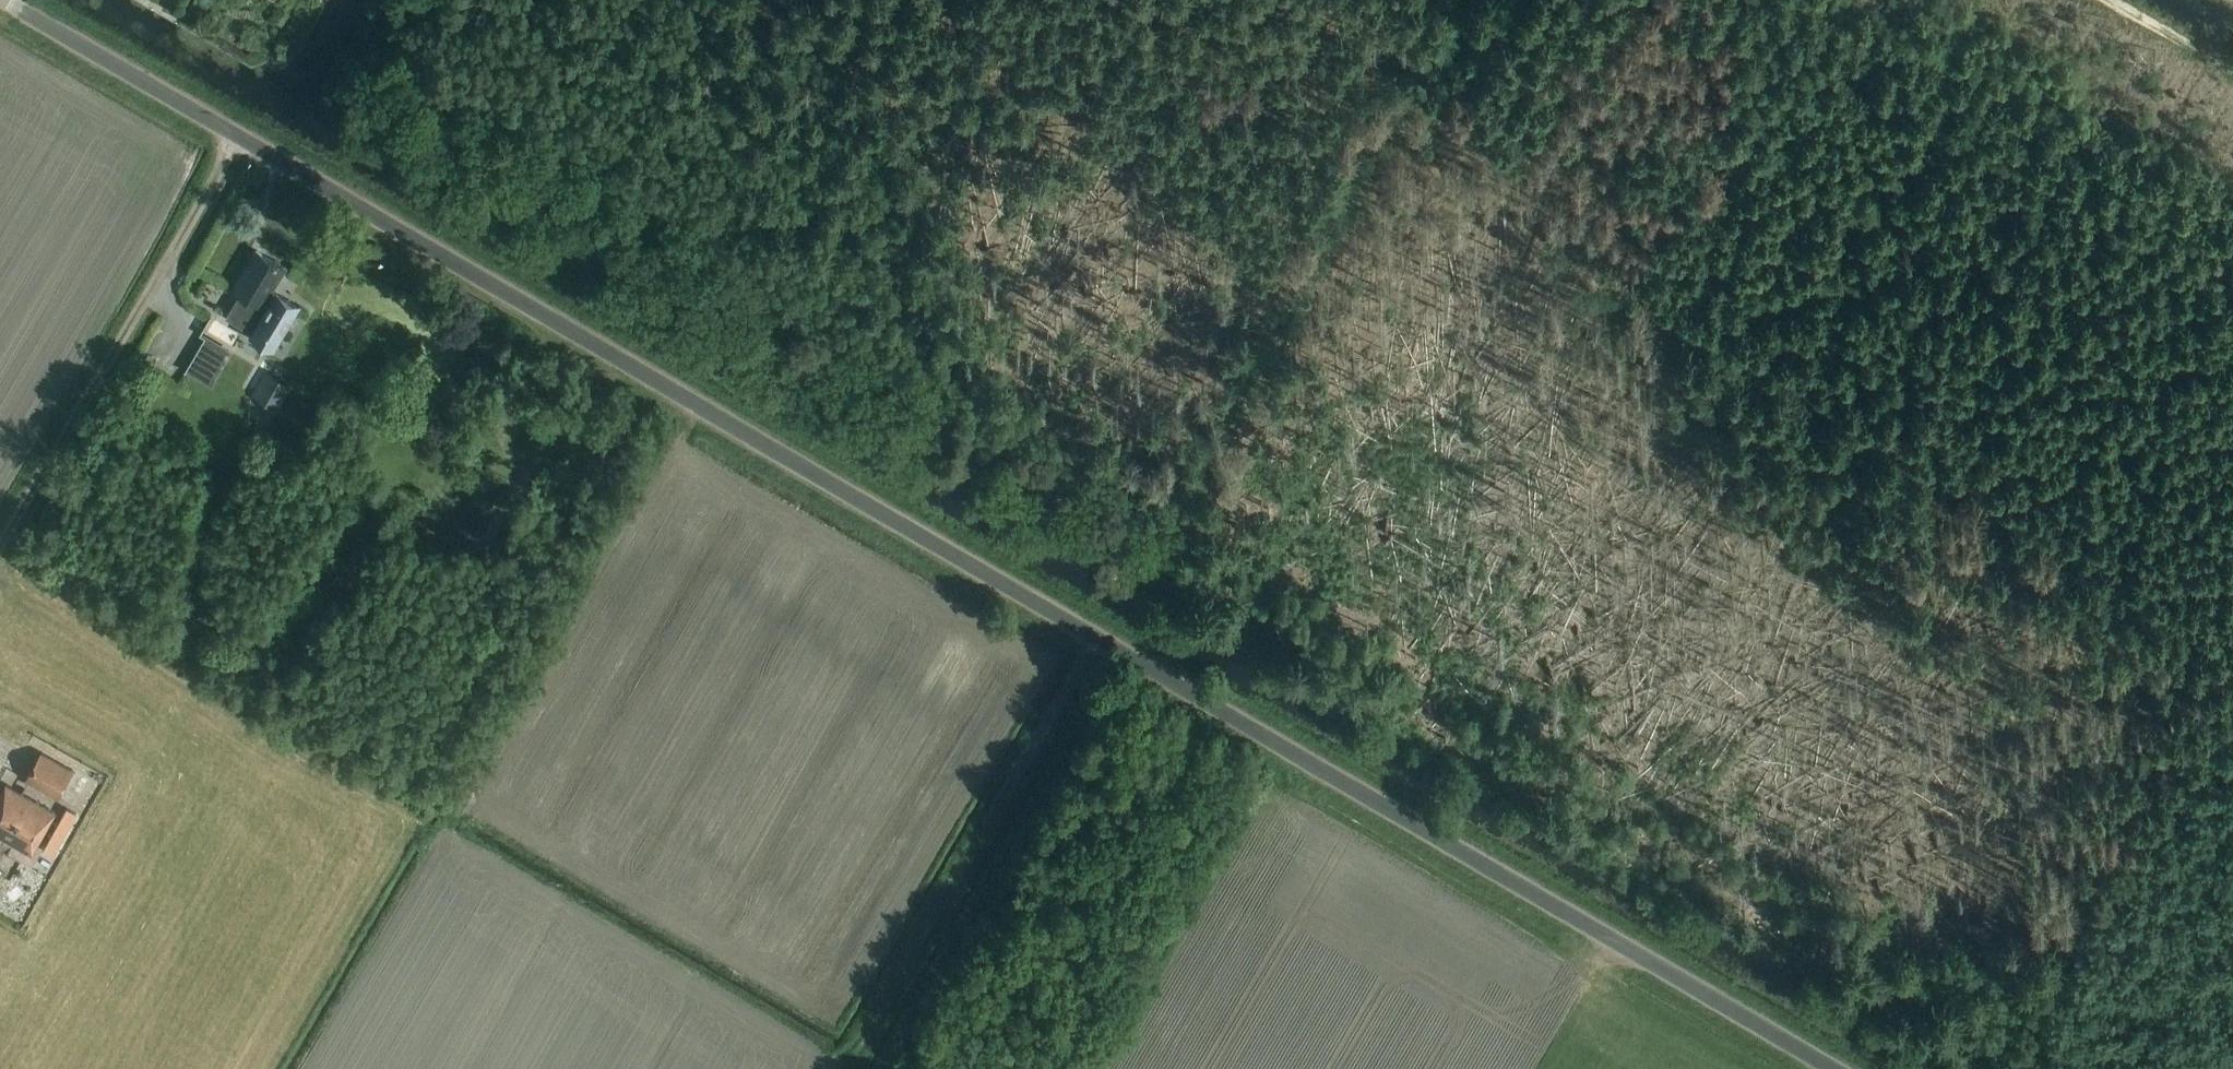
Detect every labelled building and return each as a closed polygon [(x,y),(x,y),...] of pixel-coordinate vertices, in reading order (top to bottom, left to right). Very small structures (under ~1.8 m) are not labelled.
[(275,351),(302,305),(274,289),(288,266),(256,248),(232,290),(240,295),(226,317),(252,332),(250,336),(275,351)] [(250,397),(277,412),(291,386),(264,371),(250,397)] [(24,781),(57,800),(73,771),(40,752),(24,781)] [(56,812),(6,784),(0,794),(0,837),(32,855),(56,812)] [(67,808),(44,849),(54,855),(77,814),(67,808)]
